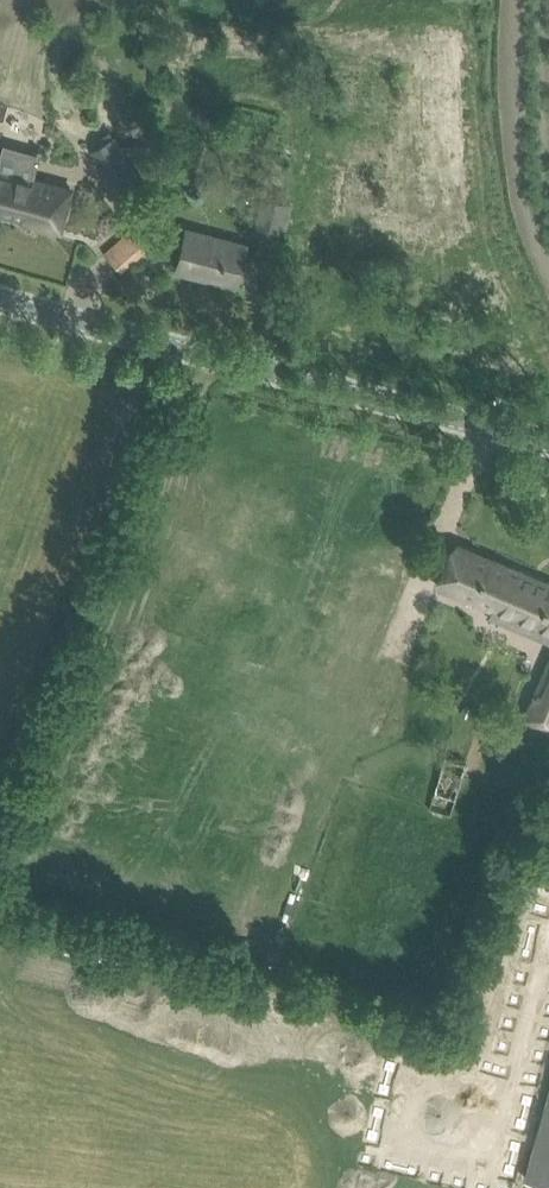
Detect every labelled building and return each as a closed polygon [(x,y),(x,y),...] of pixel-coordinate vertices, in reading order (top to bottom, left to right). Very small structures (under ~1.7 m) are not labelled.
[(113,136),(92,149),(113,182),(131,170),(144,171),(145,146),(132,145),(132,150),(122,150),(118,144),(113,136)] [(22,219),(60,229),(62,223),(71,188),(33,178),(0,169),(0,213),(22,219)] [(265,197),(256,231),(276,236),(285,203),(265,197)] [(104,253),(118,268),(119,270),(162,231),(147,214),(104,253)] [(246,245),(186,229),(176,268),(203,275),(205,270),(238,278),(246,245)] [(548,628),(548,581),(458,543),(439,586),(497,610),(499,606),(548,628)] [(547,663),(524,718),(548,728),(548,664),(547,663)] [(442,767),(434,791),(456,798),(467,761),(445,755),(442,767)] [(525,1178),(548,1184),(548,1085),(525,1178)]
